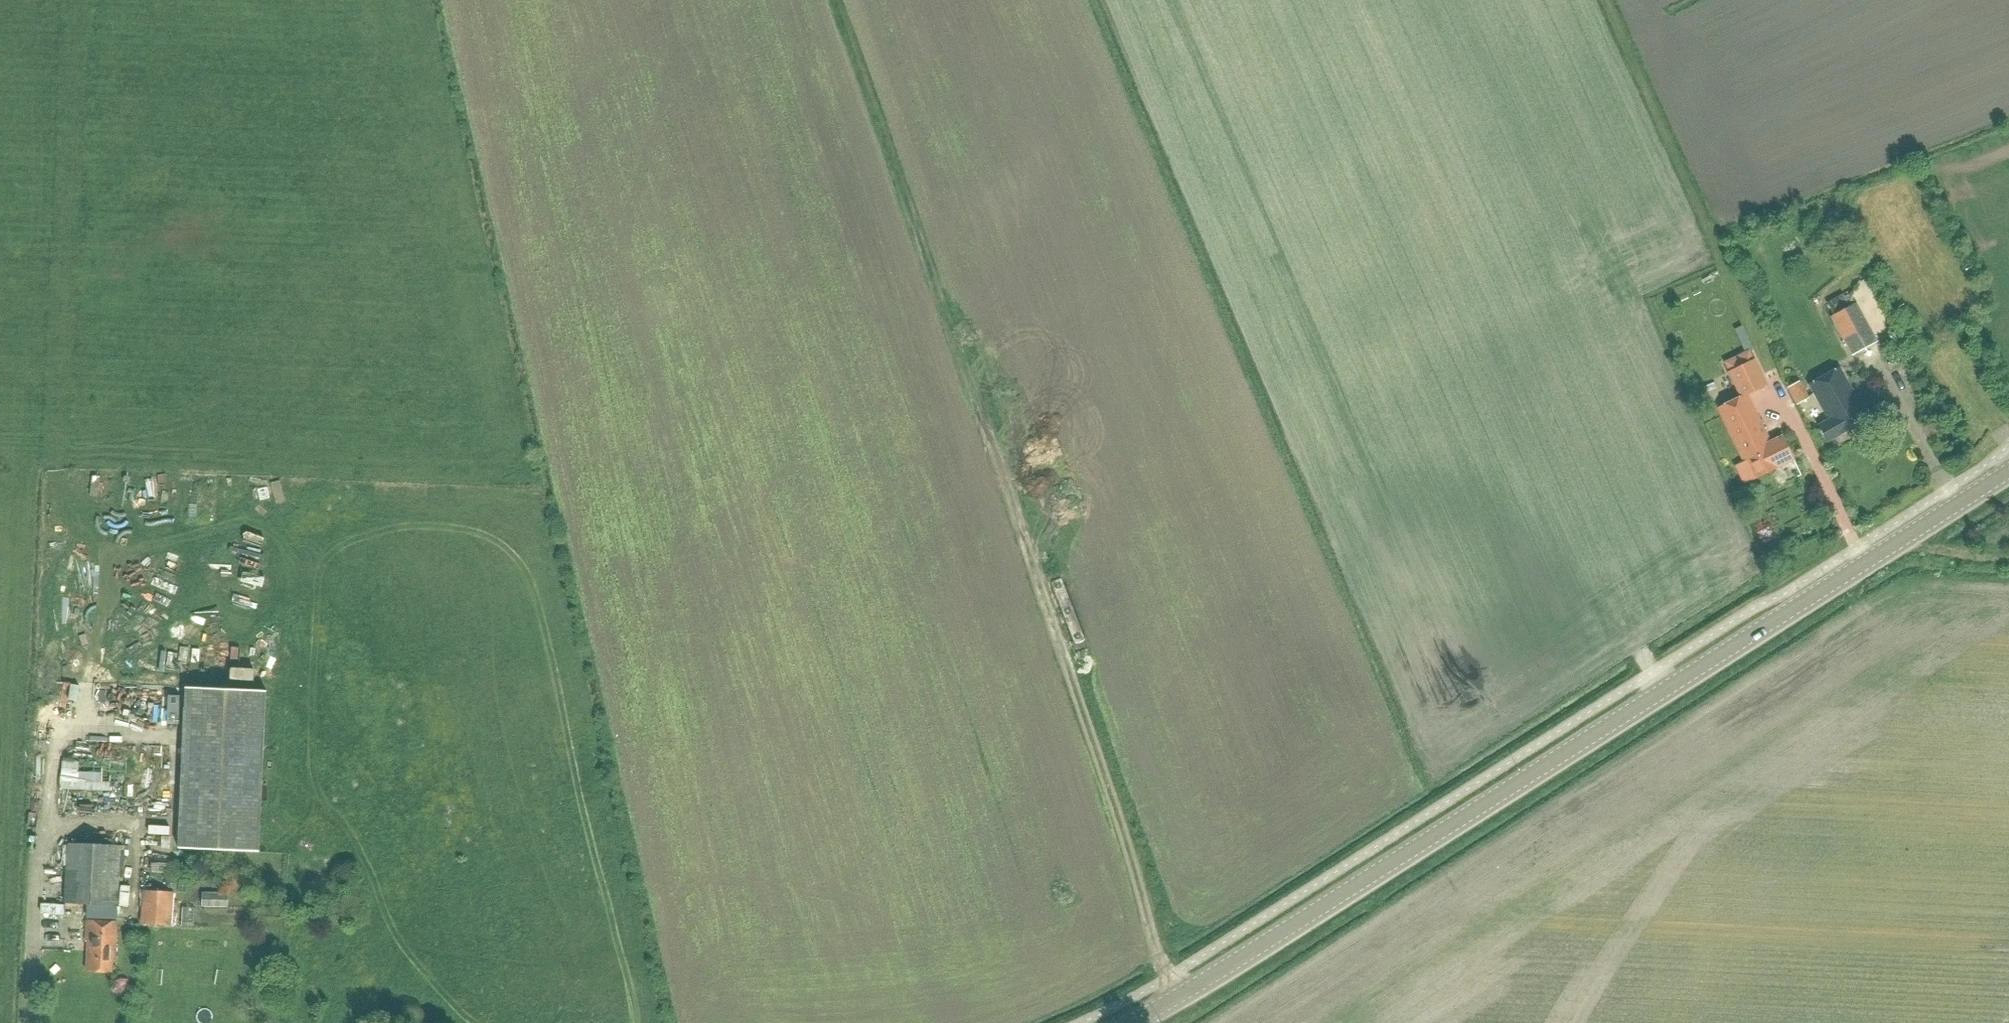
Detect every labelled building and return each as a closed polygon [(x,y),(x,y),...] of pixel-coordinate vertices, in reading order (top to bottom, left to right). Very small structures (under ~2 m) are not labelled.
[(1804,255),(1794,261),(1802,276),(1812,270),(1804,255)] [(1876,343),(1850,294),(1828,305),(1832,314),(1829,316),(1851,356),(1876,343)] [(1743,364),(1738,354),(1725,361),(1729,371),(1741,396),(1717,408),(1743,461),(1735,465),(1744,484),(1794,460),(1782,436),(1770,442),(1747,395),(1766,386),(1753,359),(1743,364)] [(1859,402),(1839,367),(1808,384),(1827,419),(1817,424),(1827,441),(1871,416),(1862,400),(1859,402)] [(1795,398),(1806,394),(1799,375),(1787,379),(1795,398)] [(259,552),(263,531),(243,527),(239,549),(259,552)] [(245,567),(242,574),(261,582),(264,574),(245,567)] [(259,852),(267,691),(186,687),(178,848),(259,852)] [(63,766),(64,781),(81,780),(80,765),(63,766)] [(82,847),(65,846),(63,903),(86,904),(86,916),(117,917),(119,848),(82,847)] [(173,894),(142,892),(139,925),(171,927),(173,894)] [(117,922),(88,921),(87,943),(89,943),(88,969),(112,970),(112,958),(115,958),(117,922)]
